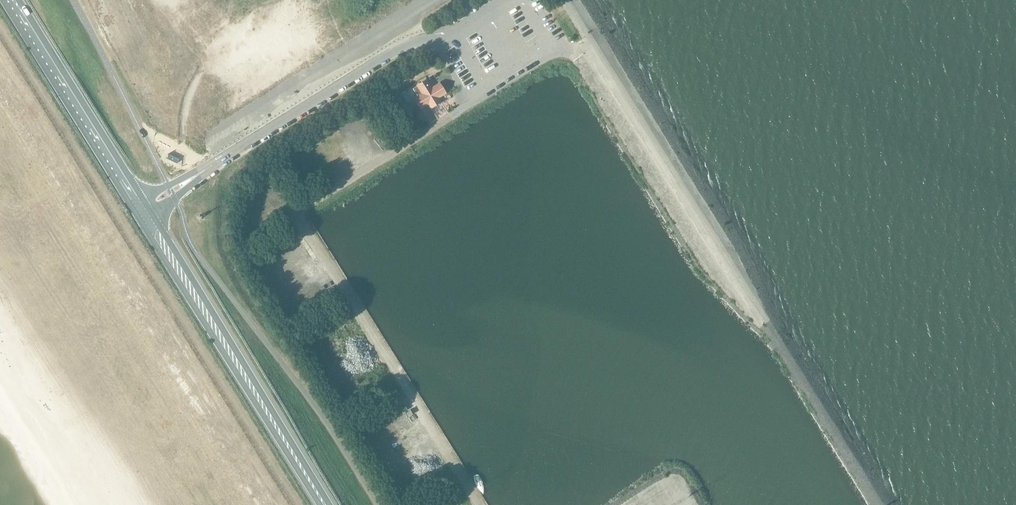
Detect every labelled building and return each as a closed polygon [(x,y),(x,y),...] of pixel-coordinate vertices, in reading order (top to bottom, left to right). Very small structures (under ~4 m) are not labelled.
[(527,0),(540,19),(547,15),(537,0),(527,0)] [(457,21),(480,8),(478,5),(455,17),(457,21)] [(471,83),(461,60),(451,64),(461,87),(471,83)] [(414,99),(420,109),(428,104),(431,109),(441,102),(439,98),(446,93),(440,83),(432,87),(427,79),(416,85),(422,94),(414,99)] [(493,96),(504,87),(501,83),(490,91),(493,96)] [(178,159),(168,154),(166,159),(176,164),(177,161),(178,159)]
